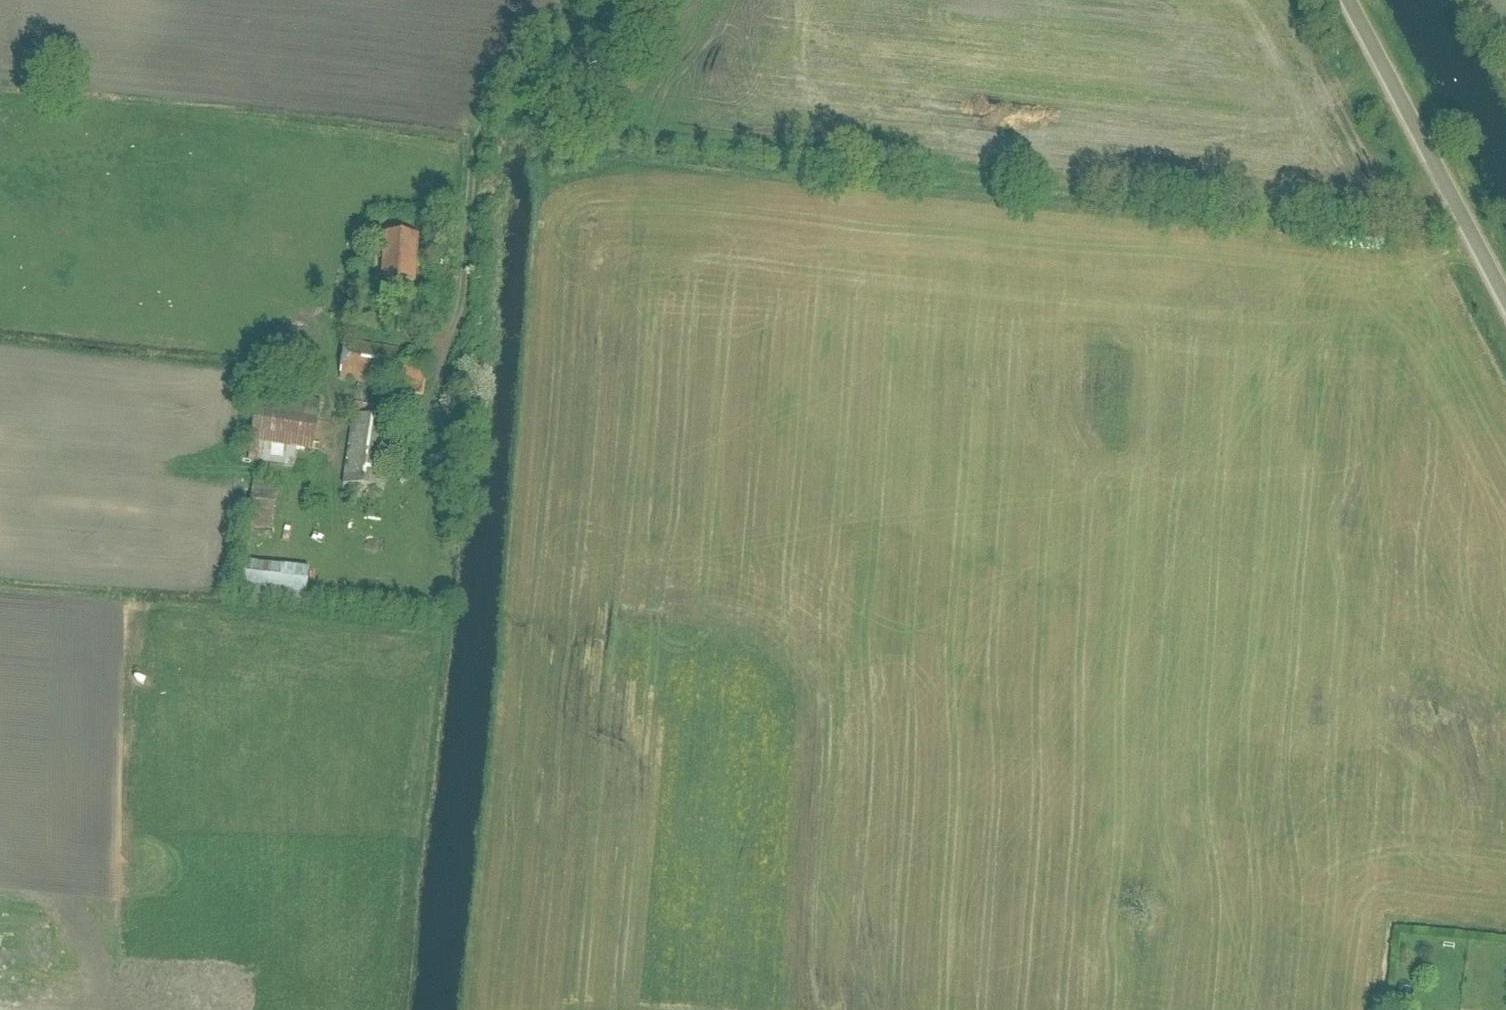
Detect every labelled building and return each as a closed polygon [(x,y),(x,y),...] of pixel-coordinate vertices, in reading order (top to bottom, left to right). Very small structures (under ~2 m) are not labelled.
[(383,282),(416,284),(419,238),(386,236),(383,282)] [(340,381),(398,389),(397,393),(424,397),(430,356),(345,343),(340,381)] [(312,454),(320,402),(259,393),(248,462),(295,469),(297,452),(312,454)] [(396,423),(375,420),(377,408),(354,405),(343,487),(386,493),(396,423)] [(250,596),(311,595),(310,566),(249,568),(250,596)]
